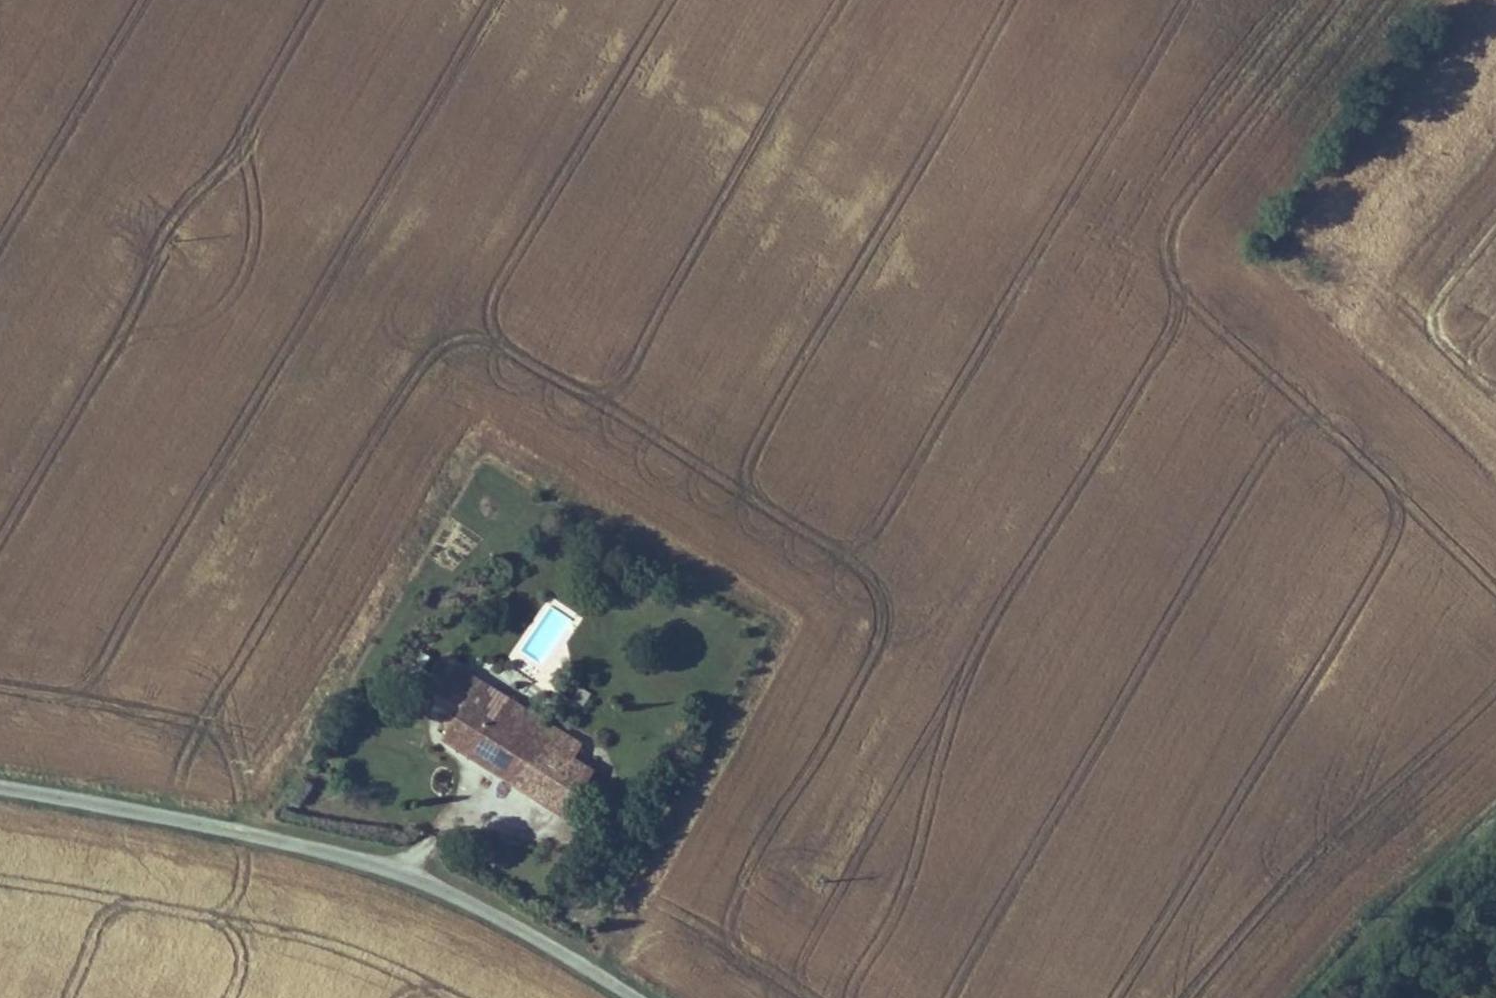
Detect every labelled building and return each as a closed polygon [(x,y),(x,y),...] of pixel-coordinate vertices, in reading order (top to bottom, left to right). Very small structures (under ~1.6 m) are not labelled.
[(559,707),(456,646),(437,679),(471,699),(455,727),(546,781),(567,744),(545,731),(559,707)] [(559,707),(545,731),(567,744),(588,757),(601,733),(559,707)] [(588,757),(567,744),(546,781),(566,793),(588,757)] [(610,770),(588,757),(566,793),(588,806),(610,770)]
